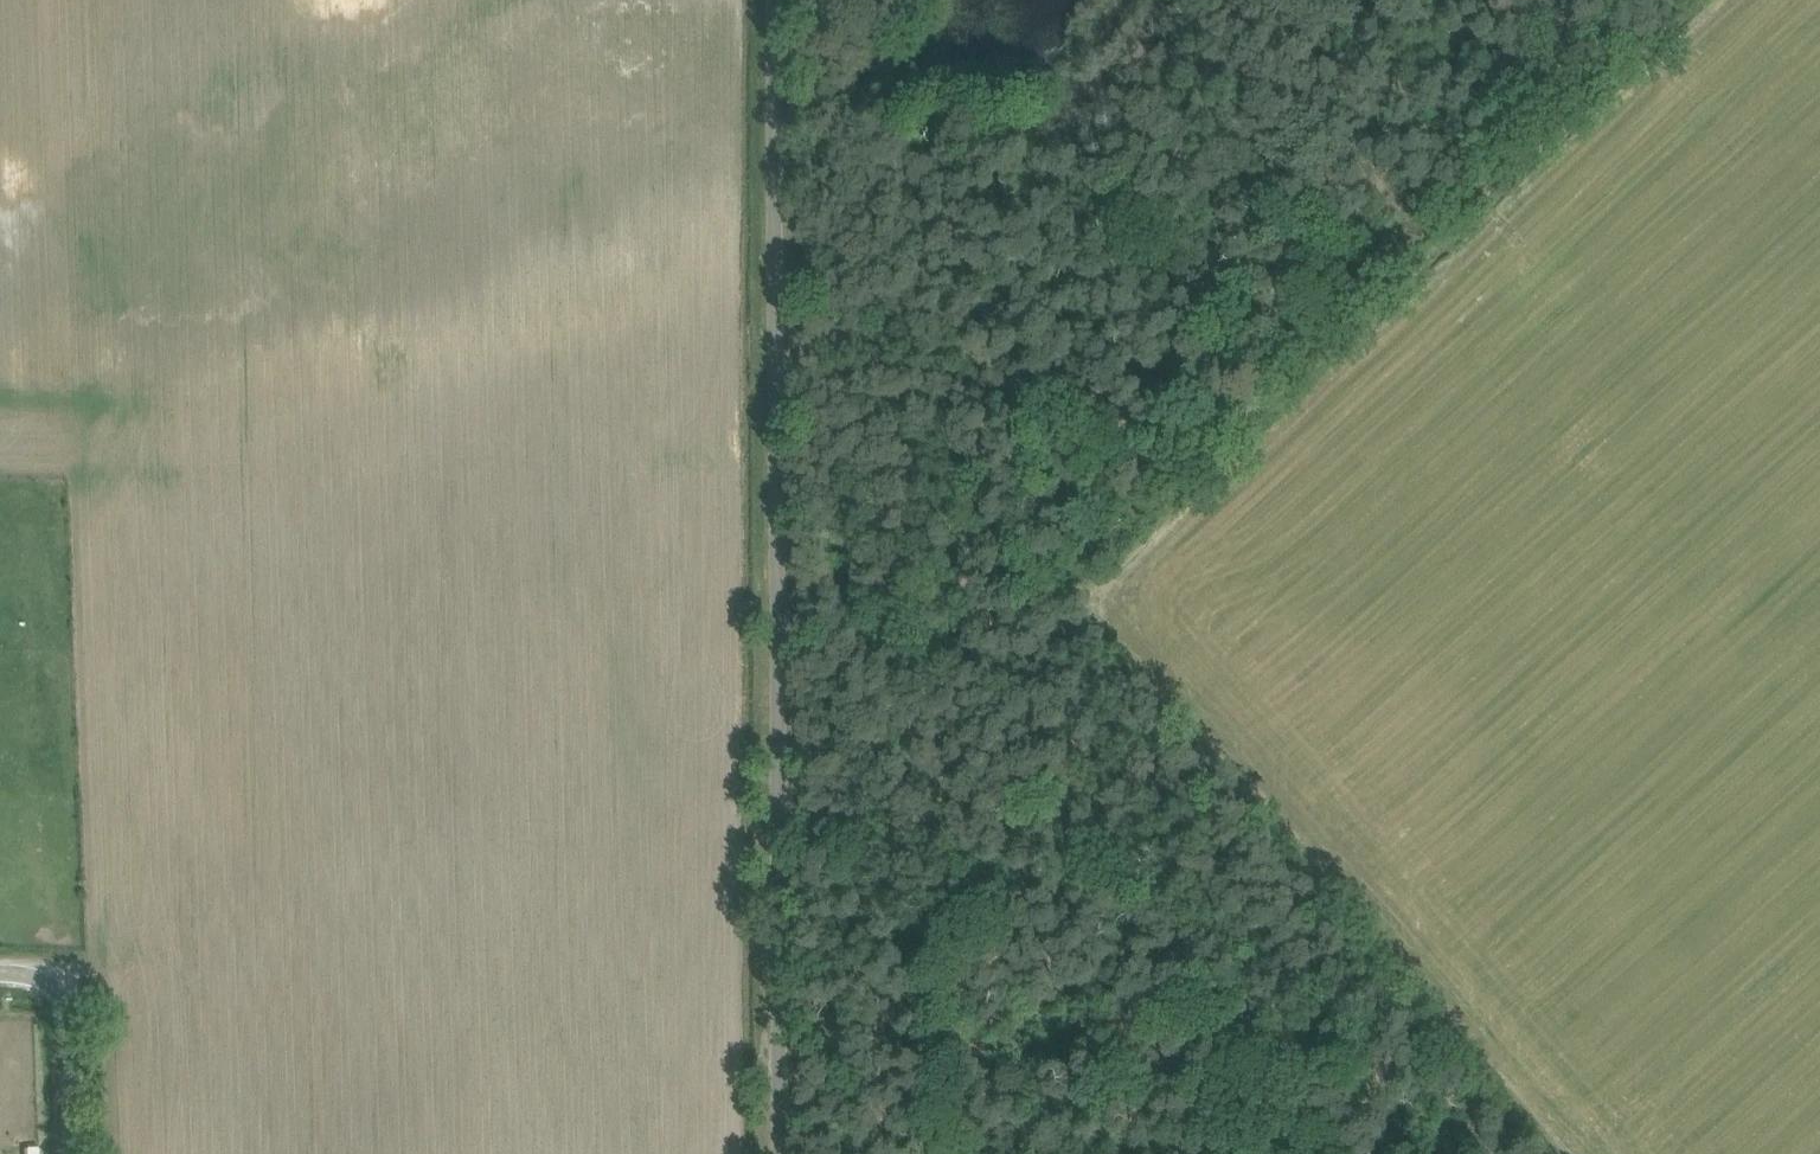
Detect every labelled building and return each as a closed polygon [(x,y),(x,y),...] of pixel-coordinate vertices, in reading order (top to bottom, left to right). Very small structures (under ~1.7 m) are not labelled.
[(0,1028),(0,1057),(34,1055),(32,1026),(0,1028)] [(37,1116),(36,1087),(0,1088),(0,1117),(37,1116)]
